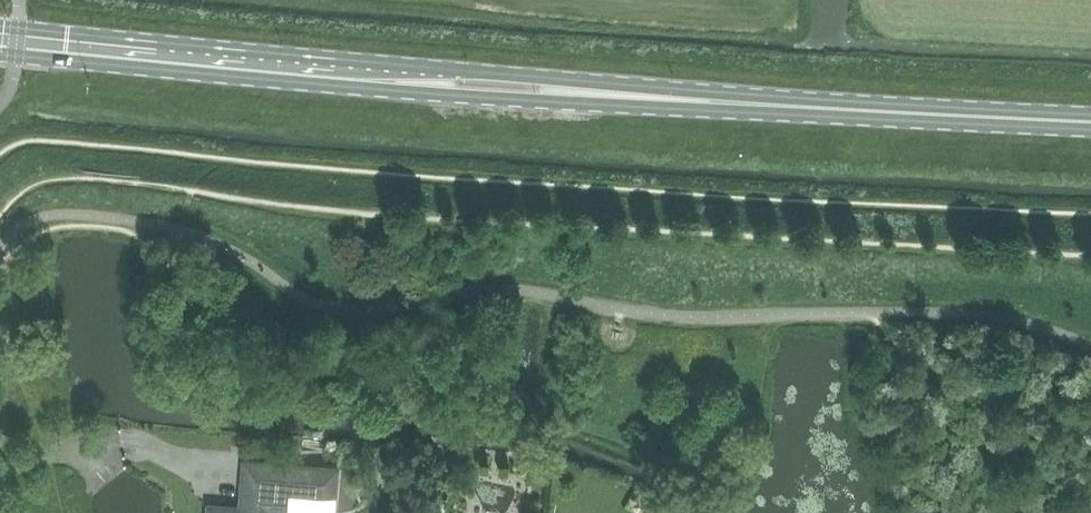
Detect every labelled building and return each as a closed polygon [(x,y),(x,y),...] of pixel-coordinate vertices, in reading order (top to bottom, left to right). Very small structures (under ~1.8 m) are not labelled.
[(292,489),(336,492),(338,467),(243,460),(240,506),(218,505),(217,512),(290,512),(292,489)]
